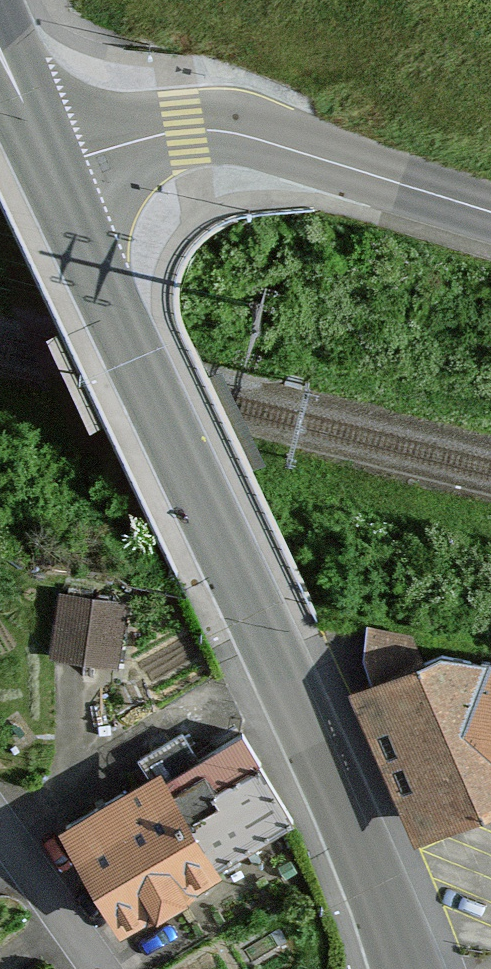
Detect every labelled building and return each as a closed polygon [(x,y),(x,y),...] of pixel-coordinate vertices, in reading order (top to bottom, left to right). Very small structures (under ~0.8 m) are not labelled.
[(123,605),(64,597),(56,654),(115,662),(123,605)] [(364,660),(434,822),(490,798),(490,665),(442,656),(425,663),(414,635),(367,628),(364,660)] [(151,777),(67,827),(123,922),(293,822),(241,734),(199,759),(183,733),(140,759),(151,777)]
